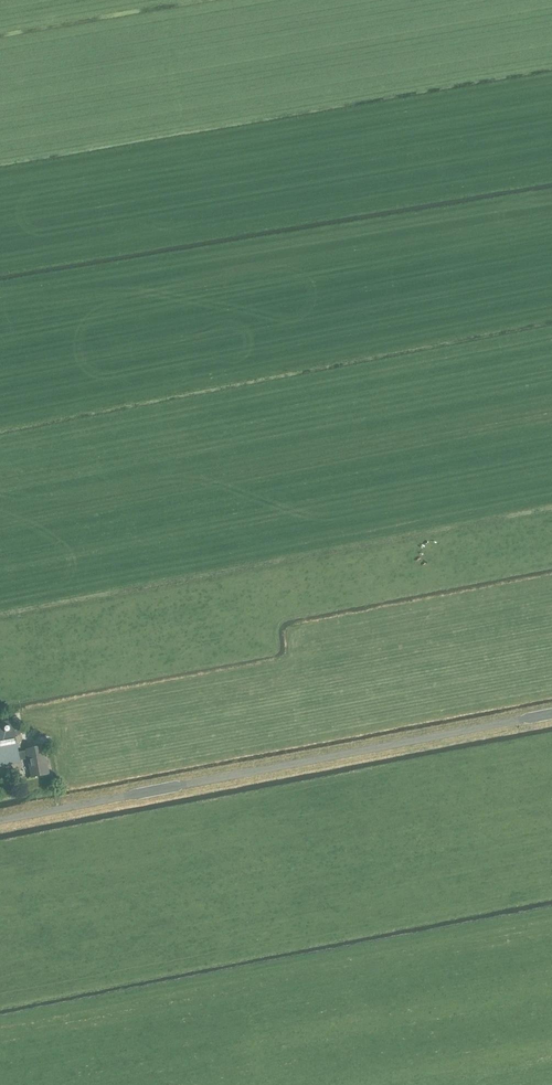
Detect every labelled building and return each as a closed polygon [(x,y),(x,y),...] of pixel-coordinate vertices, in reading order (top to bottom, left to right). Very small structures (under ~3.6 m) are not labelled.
[(49,773),(44,746),(26,750),(18,752),(15,735),(21,734),(19,726),(14,727),(12,721),(0,723),(0,765),(21,761),(21,760),(29,758),(32,777),(49,773)]
